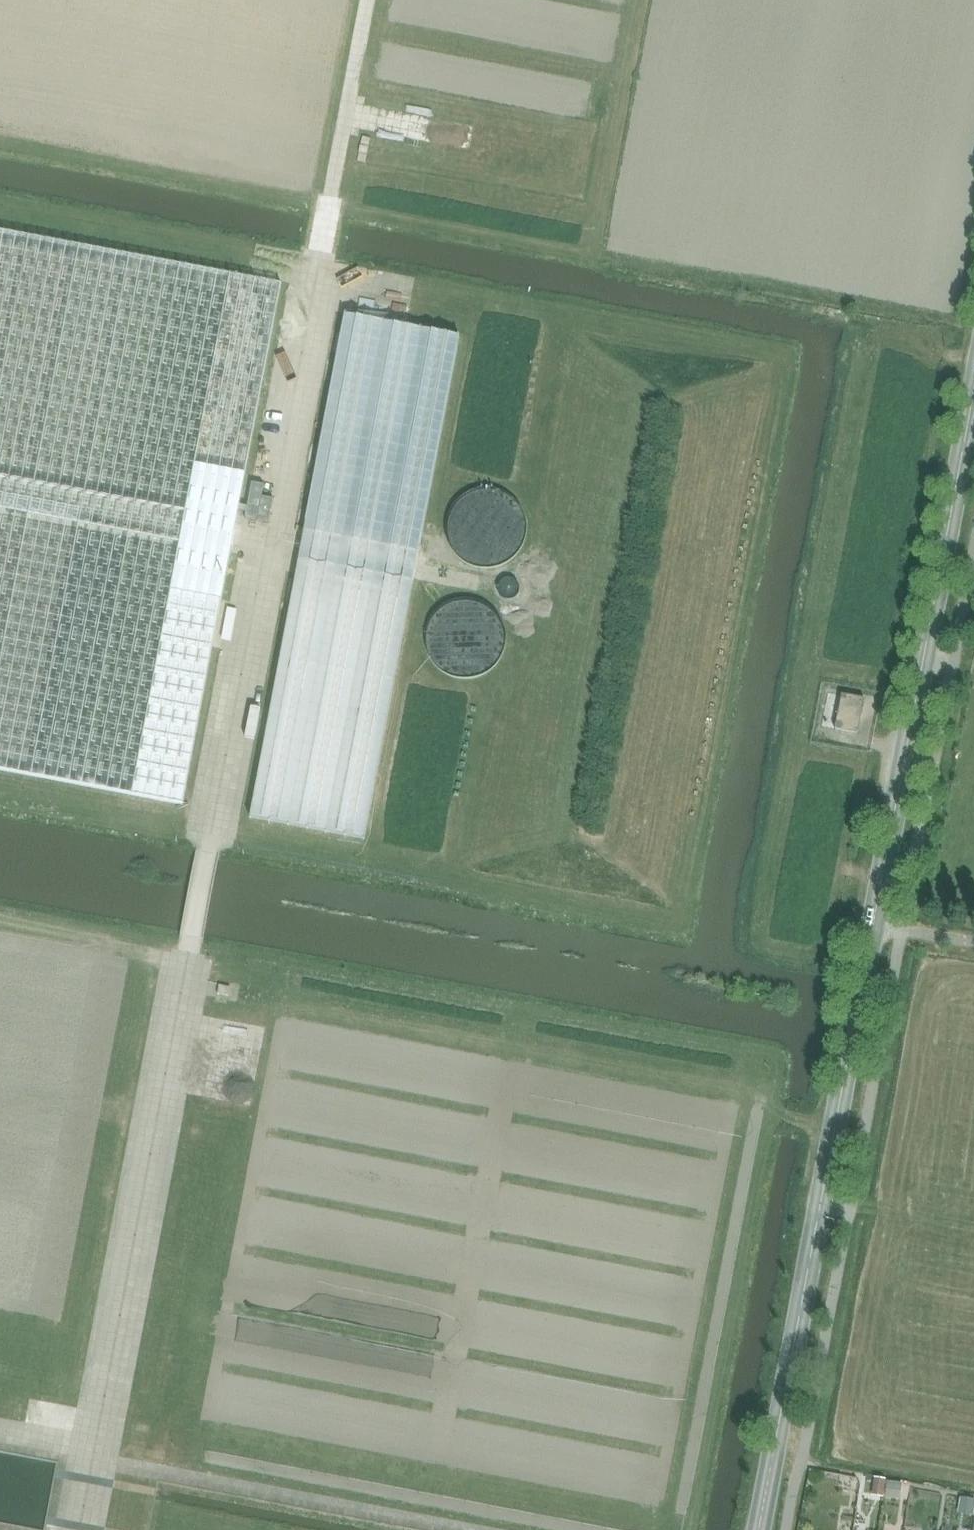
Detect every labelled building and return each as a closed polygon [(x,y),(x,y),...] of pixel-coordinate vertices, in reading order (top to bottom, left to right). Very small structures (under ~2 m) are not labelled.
[(183,804),(281,283),(0,230),(0,770),(183,804)] [(385,325),(381,696),(434,697),(439,326),(385,325)] [(263,489),(251,487),(244,523),(268,527),(273,503),(261,501),(263,489)] [(858,734),(864,699),(840,695),(834,730),(858,734)] [(886,1480),(874,1478),(871,1495),(883,1497),(886,1480)] [(903,1483),(887,1481),(885,1497),(900,1499),(903,1483)] [(960,1492),(957,1508),(973,1511),(973,1494),(960,1492)]
